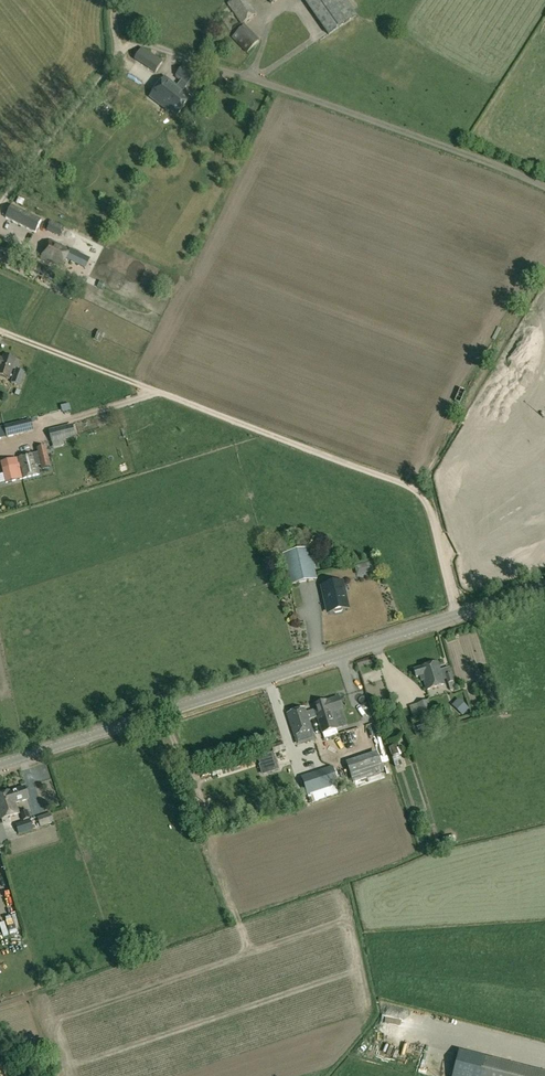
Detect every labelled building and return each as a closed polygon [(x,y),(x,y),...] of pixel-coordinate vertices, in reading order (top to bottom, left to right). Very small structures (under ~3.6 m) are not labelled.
[(227,4),(242,25),(257,15),(246,0),(233,0),(227,4)] [(323,27),(328,35),(357,16),(347,0),(304,0),(323,27)] [(259,41),(244,25),(231,38),(246,53),(259,41)] [(162,62),(141,48),(134,60),(155,73),(162,62)] [(182,91),(187,85),(193,76),(182,67),(175,76),(181,81),(176,87),(165,78),(149,98),(168,112),(169,111),(176,117),(190,99),(183,93),(183,92),(182,91)] [(41,221),(28,215),(12,207),(6,219),(35,233),(41,221)] [(46,231),(58,236),(63,227),(51,221),(46,231)] [(76,236),(77,228),(68,226),(66,234),(76,236)] [(50,241),(41,260),(48,263),(50,261),(62,267),(65,259),(86,269),(90,260),(70,250),(70,251),(50,241)] [(124,263),(128,255),(121,252),(118,260),(124,263)] [(45,267),(32,261),(28,268),(54,281),(59,273),(45,267)] [(3,355),(2,358),(0,358),(0,377),(10,380),(13,370),(16,371),(11,383),(21,387),(26,373),(17,370),(20,361),(16,360),(3,355)] [(72,400),(63,401),(64,409),(73,409),(72,400)] [(31,420),(4,427),(6,438),(33,431),(31,420)] [(51,439),(52,444),(63,441),(75,438),(72,425),(65,427),(49,432),(51,439)] [(22,480),(22,479),(38,475),(36,467),(42,466),(42,469),(50,467),(45,447),(36,449),(37,454),(33,455),(17,459),(0,463),(1,468),(6,484),(22,480)] [(282,555),(289,586),(316,580),(310,549),(282,555)] [(375,558),(360,562),(363,572),(378,568),(375,558)] [(343,583),(321,587),(323,598),(326,597),(329,613),(333,612),(335,614),(341,612),(343,610),(346,609),(343,593),(345,593),(343,583)] [(444,663),(454,661),(452,654),(443,656),(444,663)] [(414,670),(416,678),(420,677),(422,676),(423,681),(426,690),(445,684),(444,681),(447,680),(450,690),(456,689),(452,678),(451,673),(449,667),(440,670),(438,662),(419,668),(414,670)] [(322,735),(337,729),(332,714),(343,710),(339,697),(312,705),(314,710),(306,713),(305,709),(287,714),(294,736),(312,731),(308,720),(316,718),(322,735)] [(462,714),(468,708),(459,698),(452,705),(462,714)] [(432,714),(428,701),(417,704),(421,718),(432,714)] [(375,722),(323,739),(327,752),(379,735),(375,722)] [(417,731),(425,728),(423,722),(415,725),(417,731)] [(286,749),(285,750),(283,743),(272,746),(274,753),(276,753),(280,765),(290,762),(286,749)] [(392,756),(399,754),(396,745),(389,747),(392,756)] [(278,769),(273,753),(257,758),(262,774),(278,769)] [(317,764),(325,762),(323,755),(315,757),(317,764)] [(337,785),(336,784),(331,769),(308,777),(313,793),(337,785)] [(36,785),(41,784),(38,771),(32,772),(36,785)] [(8,792),(12,802),(5,804),(6,808),(7,809),(11,808),(11,810),(17,808),(15,804),(29,800),(25,787),(12,792),(11,791),(8,792)] [(19,814),(17,808),(11,810),(11,808),(7,809),(6,808),(5,804),(12,802),(8,792),(0,795),(0,818),(1,820),(19,814)] [(299,792),(287,796),(288,799),(289,802),(301,798),(300,795),(299,792)] [(20,813),(23,821),(30,819),(27,810),(20,813)] [(50,813),(37,817),(37,818),(32,820),(35,829),(40,827),(54,823),(50,813)] [(15,825),(18,835),(34,830),(30,820),(15,825)] [(482,1056),(477,1075),(544,1075),(544,1071),(482,1056)]
